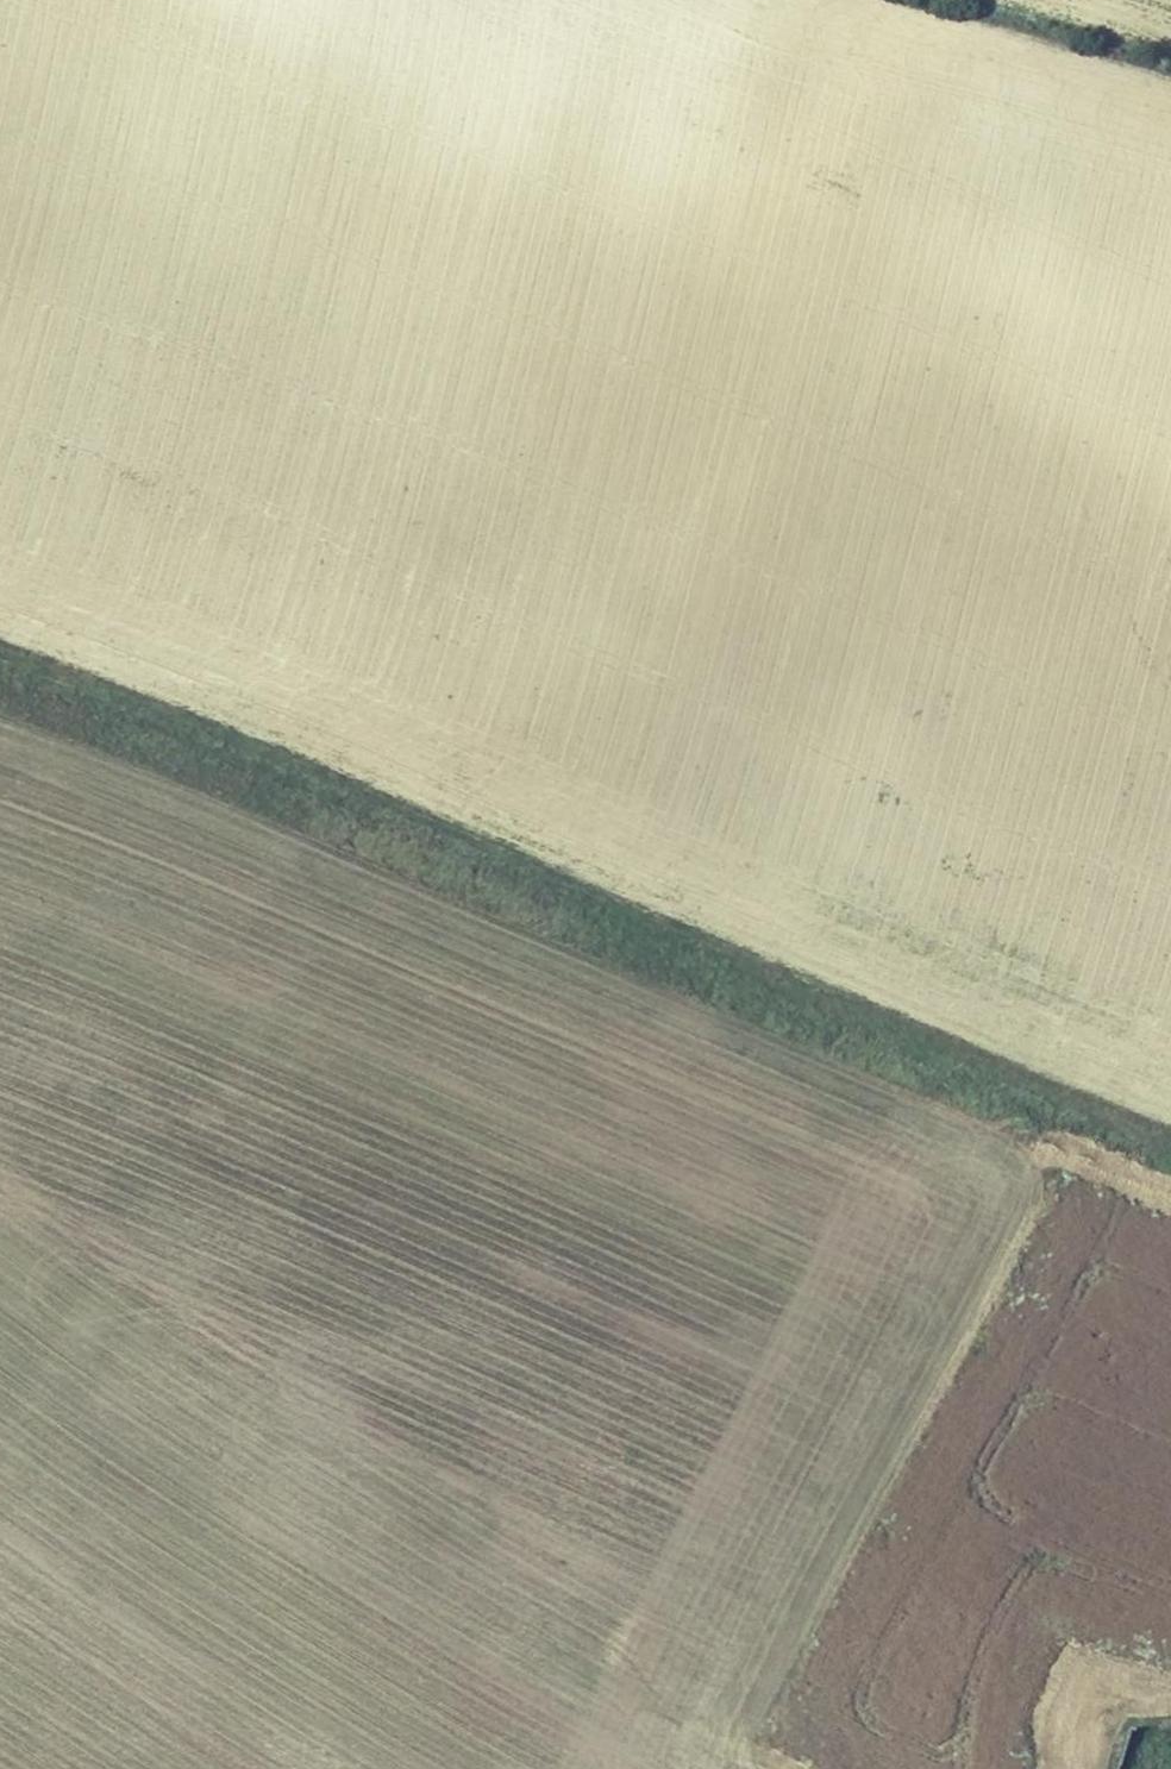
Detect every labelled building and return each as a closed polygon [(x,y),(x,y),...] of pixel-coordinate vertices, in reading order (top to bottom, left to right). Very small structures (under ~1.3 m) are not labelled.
[(1129,1732),(1118,1768),(1170,1768),(1170,1745),(1129,1732)]
